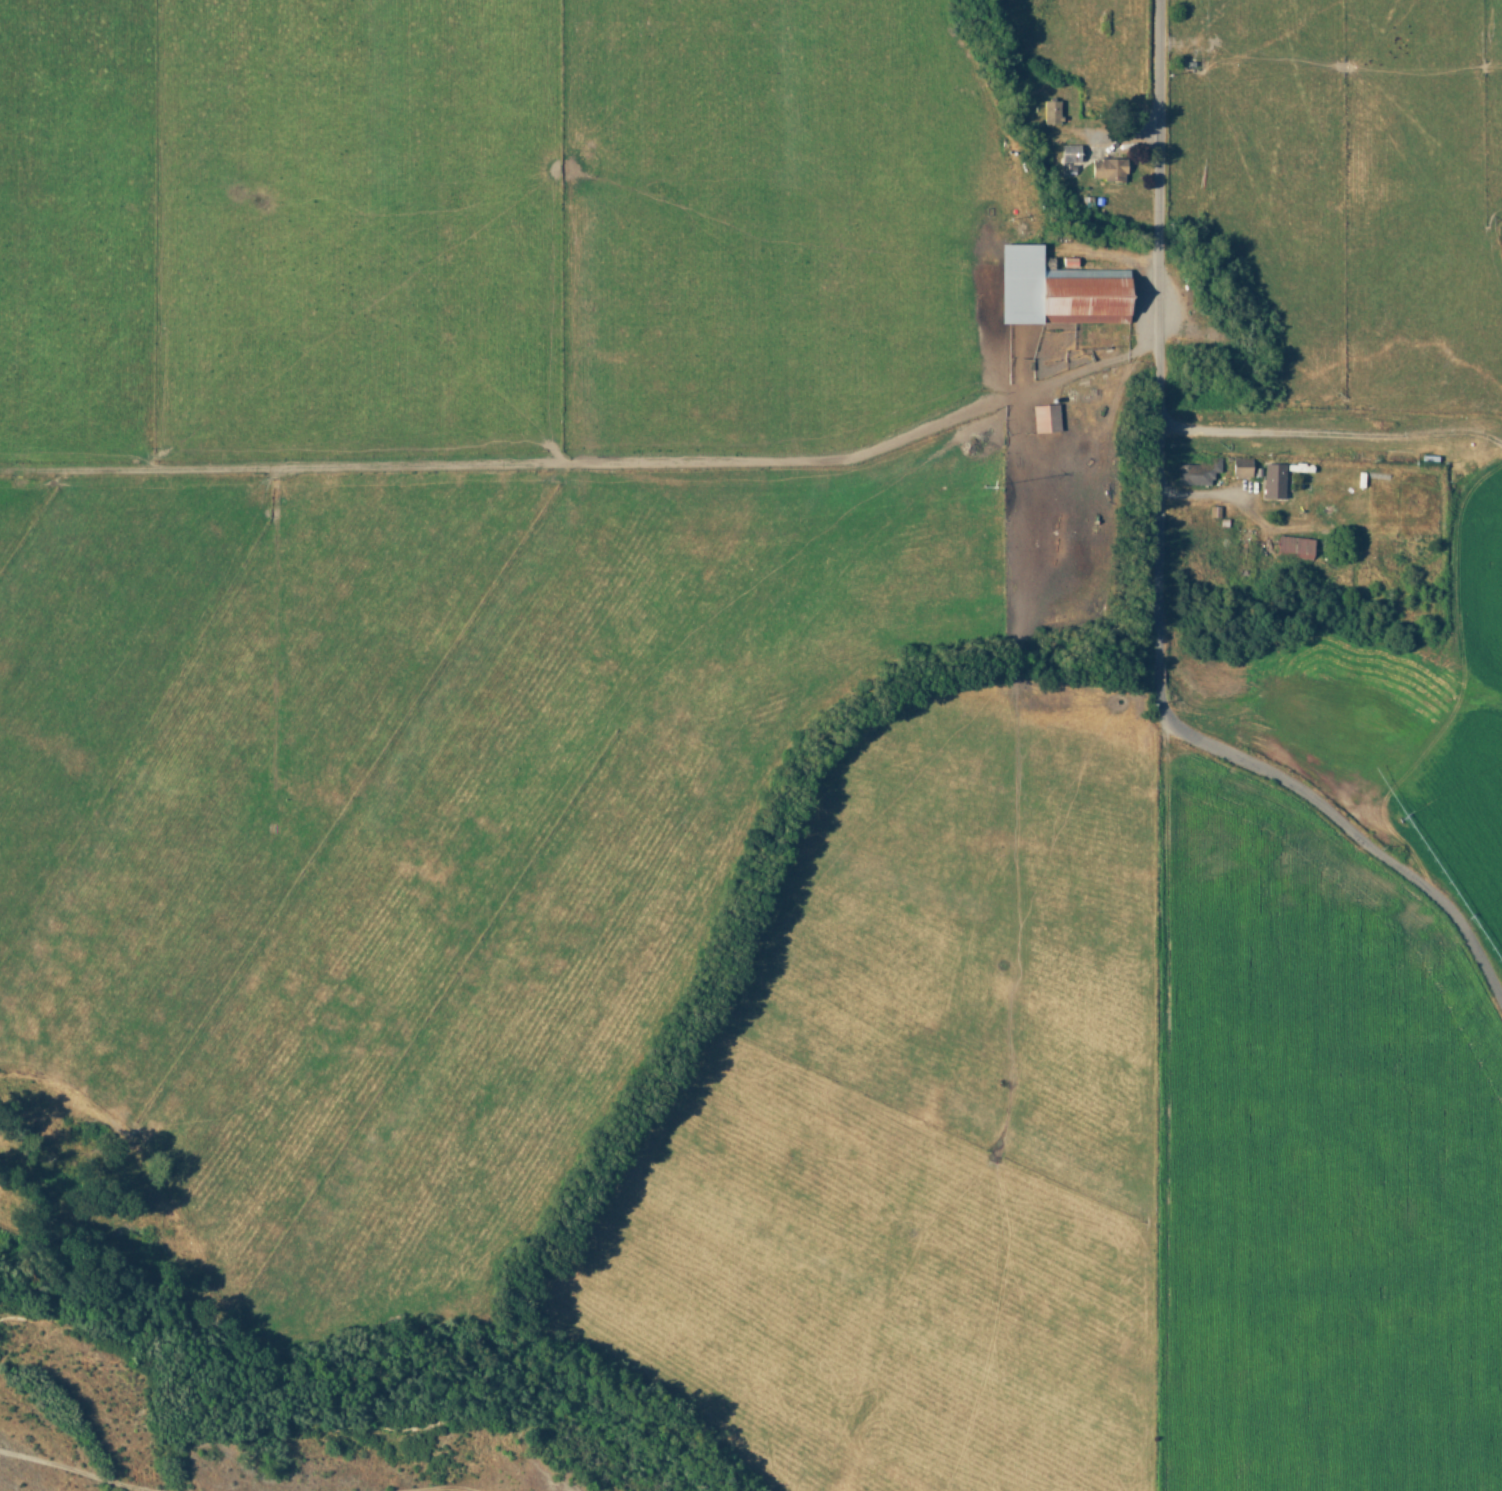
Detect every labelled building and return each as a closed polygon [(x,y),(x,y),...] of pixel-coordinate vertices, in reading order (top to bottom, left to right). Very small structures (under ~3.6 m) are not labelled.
[(1059,100),(1042,101),(1043,123),(1059,122),(1059,100)] [(1060,145),(1060,162),(1078,162),(1078,145),(1060,145)] [(1124,159),(1090,160),(1090,180),(1125,180),(1124,159)] [(999,323),(1041,324),(1041,322),(1126,323),(1126,270),(1051,269),(1051,262),(1040,262),(1040,244),(999,244),(999,323)] [(1031,405),(1032,433),(1059,432),(1058,404),(1031,405)] [(1250,457),(1232,456),(1231,476),(1250,477),(1250,457)] [(1175,463),(1174,483),(1206,484),(1207,478),(1210,478),(1211,472),(1217,472),(1218,458),(1205,457),(1204,464),(1175,463)] [(1262,498),(1283,498),(1284,464),(1262,463),(1262,498)] [(1313,540),(1278,534),(1275,551),(1310,557),(1313,540)]
